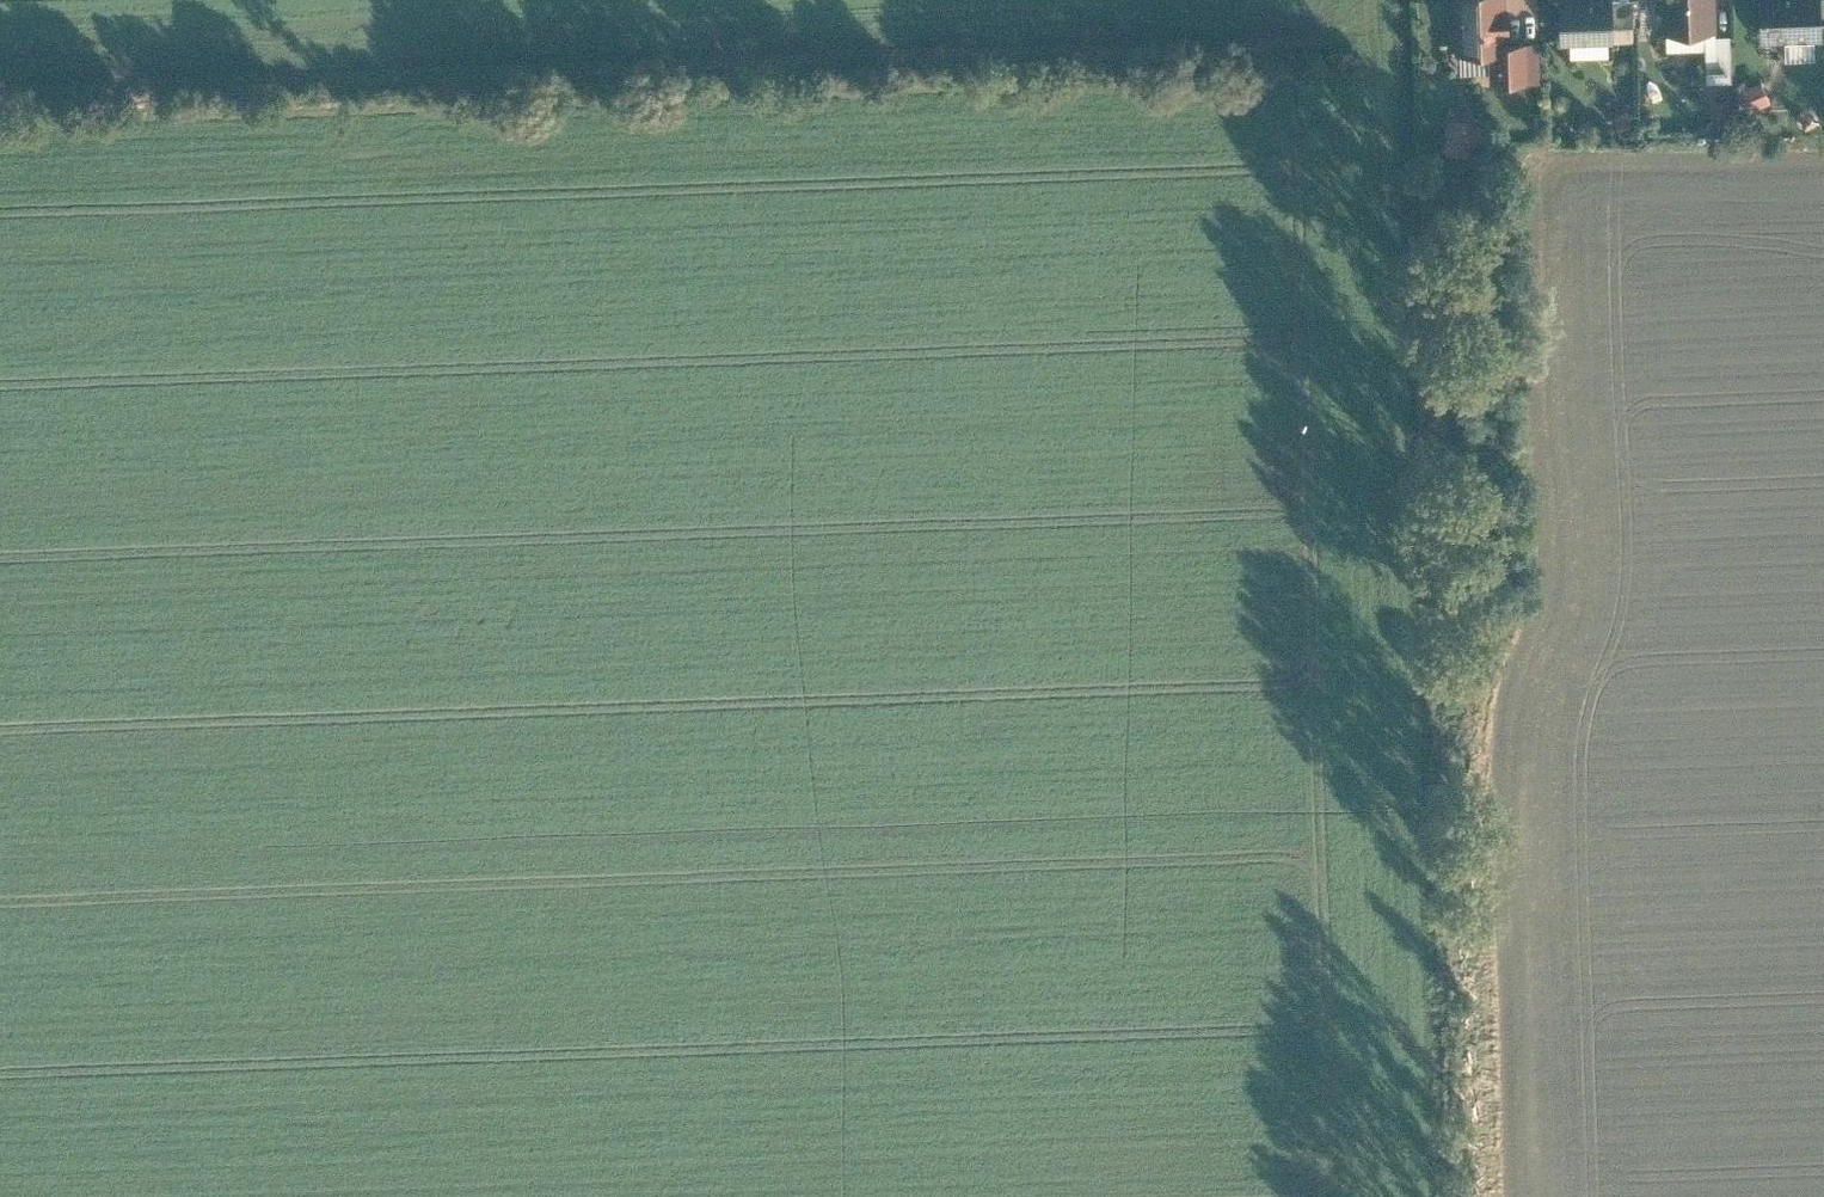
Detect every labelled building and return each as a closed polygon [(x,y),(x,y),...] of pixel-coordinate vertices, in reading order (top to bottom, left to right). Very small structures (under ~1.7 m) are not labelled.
[(1456,52),(1493,51),(1494,83),(1537,82),(1536,39),(1502,40),(1501,0),(1455,0),(1456,52)] [(1560,41),(1631,38),(1630,0),(1559,0),(1560,41)] [(1666,43),(1706,41),(1707,77),(1728,76),(1727,32),(1716,32),(1715,0),(1665,0),(1666,43)] [(1760,38),(1822,37),(1821,20),(1823,20),(1823,0),(1759,0),(1760,38)] [(1759,80),(1733,90),(1741,111),(1767,101),(1759,80)] [(1476,123),(1449,116),(1442,141),(1469,148),(1476,123)]
